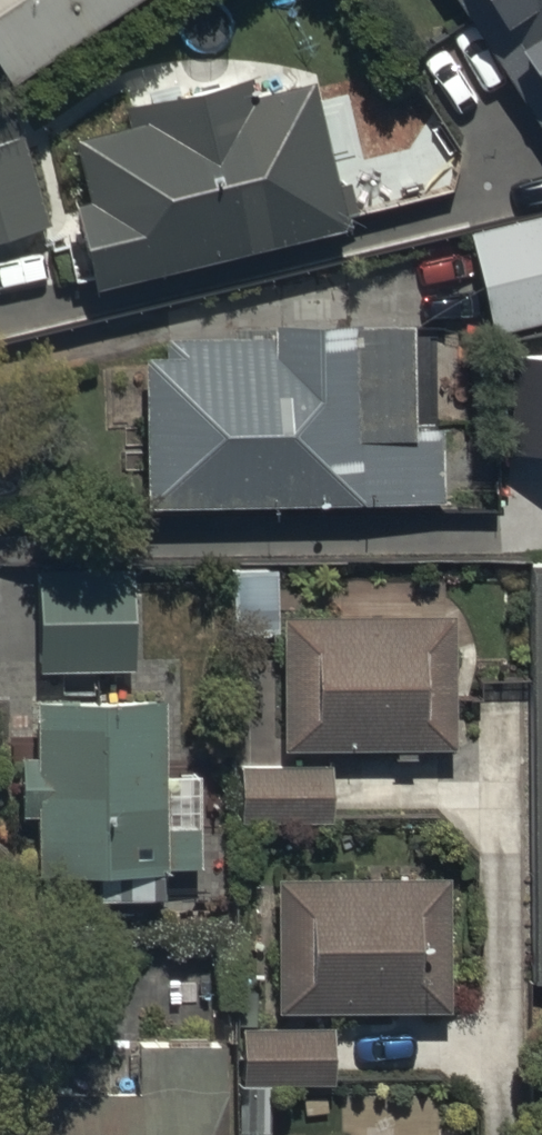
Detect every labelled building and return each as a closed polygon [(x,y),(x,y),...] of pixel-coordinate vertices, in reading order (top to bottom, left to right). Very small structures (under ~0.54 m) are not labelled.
[(7,90),(141,0),(0,0),(0,80),(7,90)] [(541,136),(541,0),(452,0),(541,136)] [(141,128),(75,144),(90,205),(74,209),(94,291),(343,231),(309,91),(249,106),(244,84),(136,110),(141,128)] [(0,146),(0,246),(50,229),(20,139),(0,146)] [(469,238),(494,346),(541,336),(541,222),(469,238)] [(162,362),(144,362),(145,511),(442,509),(441,431),(413,432),(412,330),(268,331),(268,342),(162,343),(162,362)] [(520,358),(519,455),(541,455),(541,358),(520,358)] [(138,574),(38,575),(39,674),(138,674),(138,574)] [(275,638),(275,623),(275,574),(226,574),(226,638),(275,638)] [(281,623),(280,638),(280,755),(454,755),(454,623),(281,623)] [(164,708),(35,708),(35,765),(18,765),(18,823),(34,823),(34,886),(95,886),(95,907),(163,907),(163,874),(199,874),(199,835),(197,835),(197,812),(164,812),(164,708)] [(331,770),(239,769),(239,829),(331,829),(331,770)] [(449,884),(274,885),(275,1018),(450,1018),(449,884)] [(333,1030),(238,1032),(239,1092),(334,1090),(333,1030)] [(222,1052),(137,1052),(137,1101),(21,1101),(22,1134),(223,1134),(222,1052)]
